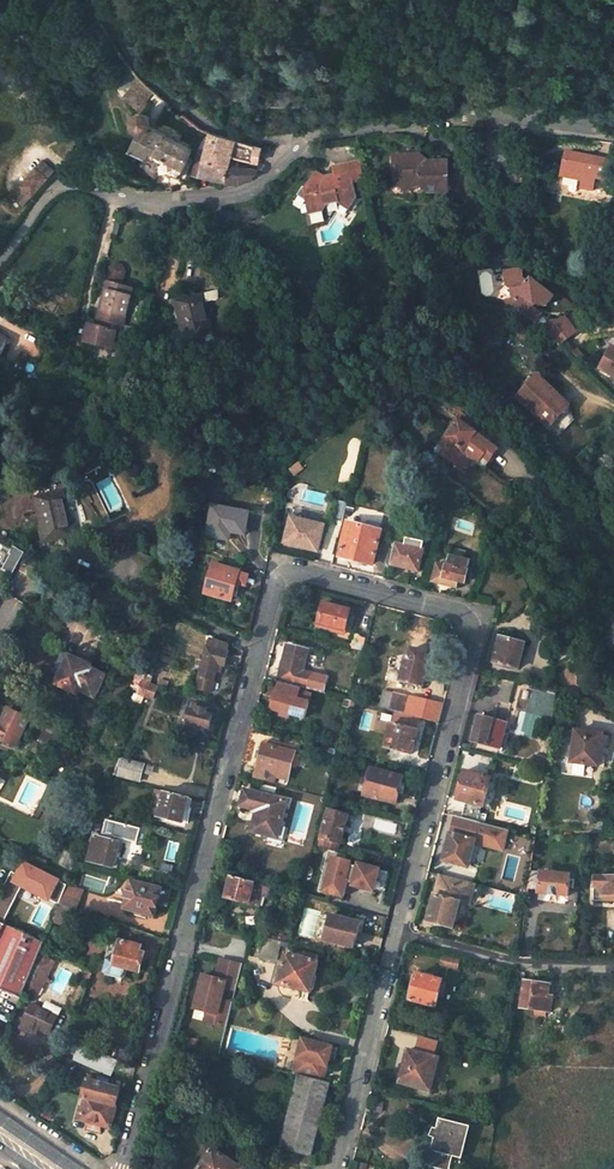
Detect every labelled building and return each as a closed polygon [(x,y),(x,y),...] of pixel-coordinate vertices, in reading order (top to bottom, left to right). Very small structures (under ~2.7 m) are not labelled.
[(141,81),(125,97),(137,109),(153,92),(141,81)] [(140,129),(131,150),(148,158),(143,165),(158,178),(162,171),(181,176),(188,159),(194,161),(198,152),(194,150),(195,149),(166,135),(167,134),(150,125),(150,120),(148,117),(146,115),(142,114),(138,115),(135,120),(135,123),(136,126),(138,128),(140,129)] [(210,133),(204,156),(203,162),(229,167),(231,159),(235,141),(210,134),(210,133)] [(240,159),(248,161),(258,163),(262,149),(235,141),(231,159),(239,161),(240,159)] [(491,141),(489,161),(502,163),(504,143),(491,141)] [(562,177),(563,177),(561,187),(582,190),(582,189),(593,191),(593,188),(613,192),(613,183),(607,181),(611,162),(566,153),(562,177)] [(448,162),(428,163),(425,159),(420,159),(420,154),(399,155),(400,166),(395,170),(395,181),(406,180),(413,186),(422,186),(423,193),(450,191),(448,162)] [(24,207),(57,170),(44,159),(11,196),(24,207)] [(237,184),(254,177),(256,175),(257,170),(242,168),(244,163),(239,161),(231,159),(229,167),(225,180),(225,182),(237,184)] [(327,204),(338,202),(349,209),(357,198),(353,181),(365,179),(361,160),(334,166),(336,177),(328,179),(317,172),(306,189),(313,194),(308,202),(310,213),(323,211),(327,204)] [(200,175),(203,162),(198,163),(194,174),(200,175)] [(200,175),(225,180),(229,167),(203,162),(200,175)] [(395,181),(407,192),(413,186),(406,180),(395,181)] [(275,236),(294,227),(287,213),(269,222),(275,236)] [(95,316),(121,322),(130,285),(118,282),(121,271),(119,267),(113,265),(108,268),(95,316)] [(531,306),(535,301),(540,304),(546,305),(553,296),(530,277),(527,281),(522,278),(521,269),(503,271),(504,285),(513,290),(512,298),(508,300),(504,300),(503,311),(522,312),(527,314),(529,316),(558,345),(573,330),(560,315),(554,321),(548,321),(531,306)] [(209,327),(203,293),(174,298),(179,328),(175,329),(172,334),(174,345),(179,348),(185,347),(185,350),(210,345),(213,342),(212,337),(208,335),(201,336),(200,329),(209,327)] [(121,322),(95,316),(92,323),(86,322),(82,340),(109,347),(114,329),(119,330),(121,322)] [(613,386),(613,349),(609,347),(596,369),(613,379),(611,384),(613,386)] [(549,428),(569,407),(537,375),(516,397),(549,428)] [(455,416),(440,432),(446,437),(437,448),(447,456),(461,441),(482,458),(490,448),(455,416)] [(437,448),(446,437),(440,432),(431,443),(437,448)] [(447,456),(461,469),(471,459),(477,463),(482,458),(461,441),(447,456)] [(605,477),(612,472),(604,460),(597,465),(605,477)] [(71,535),(59,491),(30,499),(41,543),(71,535)] [(291,519),(295,501),(287,499),(282,517),(291,519)] [(285,543),(318,551),(324,526),(303,520),(302,521),(291,519),(285,543)] [(370,565),(378,531),(347,523),(338,557),(370,565)] [(611,526),(603,532),(613,548),(613,531),(611,526)] [(421,550),(423,544),(406,540),(404,546),(421,550)] [(390,564),(418,572),(423,551),(404,546),(395,544),(390,564)] [(4,569),(12,574),(25,552),(14,546),(10,553),(13,554),(16,556),(13,561),(10,559),(4,569)] [(465,583),(470,562),(447,557),(442,578),(447,579),(446,585),(458,588),(459,582),(465,583)] [(205,593),(231,601),(235,584),(245,587),(248,575),(239,573),(239,572),(212,565),(205,593)] [(342,633),(347,610),(321,603),(316,624),(332,628),(331,631),(342,633)] [(545,648),(560,641),(556,632),(541,640),(545,648)] [(517,669),(524,643),(499,637),(492,662),(517,669)] [(198,676),(214,680),(217,665),(224,666),(228,652),(226,652),(228,645),(223,641),(222,643),(209,639),(207,647),(205,647),(198,676)] [(366,642),(357,639),(354,647),(353,646),(351,650),(363,653),(366,642)] [(301,675),(308,650),(287,645),(278,682),(307,690),(311,677),(301,675)] [(400,681),(422,687),(428,664),(424,663),(427,654),(412,650),(410,659),(406,658),(400,681)] [(95,698),(106,676),(90,668),(91,667),(63,654),(55,671),(60,673),(54,686),(76,697),(79,691),(95,698)] [(150,684),(143,681),(138,693),(145,696),(150,684)] [(153,698),(157,686),(150,684),(145,696),(153,698)] [(297,699),(299,690),(279,684),(276,694),(275,694),(271,709),(281,712),(281,715),(288,718),(289,714),(294,715),(298,700),(297,699)] [(402,714),(406,697),(384,691),(380,709),(402,714)] [(532,692),(528,713),(552,717),(556,696),(532,692)] [(210,715),(211,709),(193,704),(191,710),(189,710),(184,731),(197,734),(198,731),(199,727),(204,728),(208,729),(212,716),(210,715)] [(29,719),(8,709),(1,723),(0,722),(0,738),(15,746),(29,719)] [(385,747),(411,754),(416,731),(410,730),(412,722),(393,717),(385,747)] [(499,749),(505,724),(478,717),(472,742),(499,749)] [(44,726),(37,723),(31,735),(38,739),(44,726)] [(60,749),(66,736),(44,726),(38,739),(60,749)] [(602,735),(575,729),(573,738),(569,742),(568,748),(571,753),(570,761),(597,766),(602,735)] [(268,746),(287,751),(289,745),(269,739),(268,746)] [(254,778),(286,786),(292,761),(285,759),(287,751),(268,746),(263,744),(254,778)] [(547,759),(534,755),(532,765),(535,765),(545,768),(547,759)] [(117,776),(139,782),(143,765),(122,760),(117,776)] [(535,765),(534,772),(544,775),(545,768),(535,765)] [(395,803),(402,778),(370,769),(363,795),(395,803)] [(482,807),(489,778),(463,772),(456,800),(465,802),(461,817),(473,820),(478,821),(480,814),(478,813),(480,807),(482,807)] [(278,839),(288,801),(244,790),(240,807),(257,811),(251,832),(278,839)] [(157,816),(182,823),(189,798),(164,792),(157,816)] [(341,844),(347,815),(328,811),(319,848),(330,851),(334,852),(337,853),(339,844),(341,844)] [(452,826),(470,832),(473,820),(461,817),(455,815),(452,826)] [(467,866),(473,841),(449,834),(443,859),(467,866)] [(112,867),(118,842),(94,836),(87,861),(112,867)] [(334,852),(330,851),(325,871),(329,872),(334,852)] [(69,869),(75,856),(65,852),(60,865),(69,869)] [(329,872),(325,871),(321,886),(326,887),(332,888),(330,896),(341,899),(345,884),(370,890),(372,880),(376,881),(379,870),(358,864),(357,867),(350,865),(352,857),(337,853),(334,852),(329,872)] [(567,896),(570,875),(531,871),(528,889),(539,891),(539,893),(567,896)] [(432,922),(452,927),(458,903),(468,905),(474,884),(439,875),(430,912),(434,914),(432,922)] [(225,898),(248,904),(259,907),(262,896),(268,897),(271,887),(231,876),(225,898)] [(593,877),(593,901),(602,902),(602,896),(613,896),(613,877),(593,877)] [(167,906),(170,892),(131,882),(129,892),(126,891),(123,899),(126,900),(124,908),(154,916),(157,903),(167,906)] [(75,910),(81,890),(67,885),(59,905),(75,910)] [(52,923),(70,928),(75,910),(59,905),(52,923)] [(315,937),(319,912),(305,909),(301,935),(315,937)] [(323,940),(353,948),(356,934),(351,933),(355,921),(329,915),(323,940)] [(21,999),(24,992),(36,962),(44,943),(0,922),(0,990),(21,999)] [(287,939),(264,932),(262,936),(279,941),(286,942),(287,939)] [(257,955),(274,960),(278,945),(279,941),(262,936),(257,955)] [(127,969),(139,972),(144,953),(139,951),(140,947),(113,940),(110,942),(102,971),(104,975),(121,980),(125,978),(127,969)] [(278,985),(309,993),(317,963),(315,962),(317,956),(304,952),(304,954),(287,950),(278,985)] [(225,960),(221,958),(216,978),(220,979),(225,960)] [(457,969),(459,961),(448,958),(446,966),(457,969)] [(243,964),(225,960),(220,979),(216,978),(203,974),(194,1008),(207,1011),(208,1010),(212,1011),(209,1022),(226,1027),(232,1002),(219,999),(222,986),(236,989),(243,964)] [(35,996),(48,967),(36,962),(24,992),(35,996)] [(442,982),(442,981),(432,977),(432,974),(423,972),(422,975),(416,973),(410,1001),(436,1007),(442,982)] [(516,981),(524,982),(525,972),(517,972),(516,981)] [(550,985),(524,982),(520,1008),(546,1012),(548,996),(550,985)] [(49,1035),(56,1018),(30,1006),(24,1022),(38,1027),(37,1030),(39,1031),(49,1035)] [(24,1022),(20,1030),(36,1037),(39,1031),(37,1030),(38,1027),(24,1022)] [(421,1036),(418,1047),(438,1052),(441,1041),(421,1036)] [(197,1039),(190,1037),(187,1047),(195,1049),(197,1039)] [(324,1082),(333,1047),(303,1039),(294,1075),(298,1076),(324,1082)] [(74,1059),(111,1075),(118,1061),(81,1045),(74,1059)] [(426,1086),(433,1056),(407,1050),(400,1080),(426,1086)] [(439,1058),(433,1056),(426,1086),(425,1092),(431,1093),(439,1058)] [(280,1148),(310,1156),(328,1084),(324,1082),(298,1076),(280,1148)] [(110,1128),(120,1089),(86,1080),(82,1097),(86,1098),(83,1108),(79,1107),(76,1119),(110,1128)] [(466,1125),(439,1119),(436,1128),(433,1127),(429,1135),(434,1138),(427,1166),(439,1168),(449,1168),(452,1158),(461,1159),(464,1147),(461,1147),(466,1125)] [(212,1151),(200,1168),(240,1168),(212,1151)]
